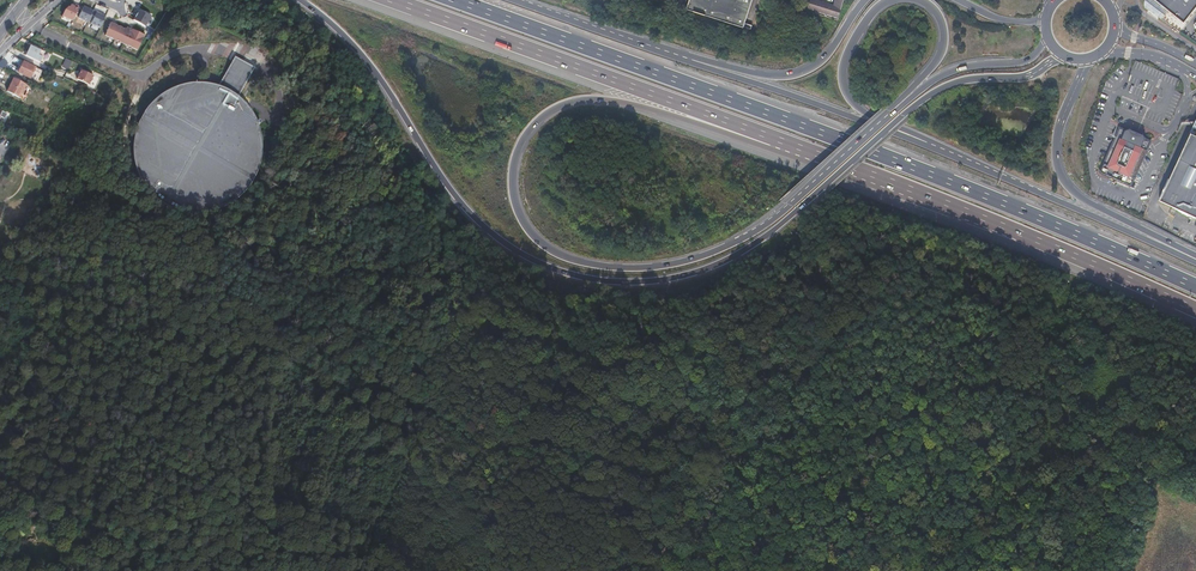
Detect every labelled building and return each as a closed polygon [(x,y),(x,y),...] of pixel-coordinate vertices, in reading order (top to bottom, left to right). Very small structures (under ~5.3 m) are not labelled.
[(685,8),(742,26),(743,26),(750,28),(751,24),(744,22),(751,0),(688,0),(685,8)] [(807,9),(810,0),(777,0),(807,9)] [(828,6),(812,0),(810,0),(807,9),(815,11),(838,18),(840,9),(828,6)] [(1183,23),(1195,7),(1195,0),(1155,0),(1183,23)] [(73,21),(79,7),(75,5),(74,7),(70,6),(69,8),(67,8),(65,10),(62,16),(73,21)] [(88,20),(93,11),(83,7),(78,18),(87,23),(88,20)] [(105,17),(93,11),(88,20),(92,21),(91,24),(100,29),(105,17)] [(137,12),(132,21),(144,28),(150,17),(137,12)] [(137,51),(144,36),(132,31),(131,31),(126,29),(125,31),(112,25),(113,24),(111,23),(104,36),(137,51)] [(40,63),(45,52),(30,46),(25,56),(40,63)] [(252,68),(231,58),(229,62),(249,72),(252,68)] [(67,59),(63,67),(68,69),(72,61),(67,59)] [(30,78),(35,68),(22,61),(19,66),(21,66),(18,72),(30,78)] [(198,84),(197,84),(193,84),(192,85),(183,86),(175,89),(167,92),(160,97),(154,102),(151,105),(146,111),(144,114),(143,114),(140,119),(140,120),(137,127),(136,131),(135,135),(135,139),(134,143),(134,151),(134,155),(135,159),(136,163),(137,166),(138,170),(140,174),(142,177),(141,178),(144,183),(145,183),(147,186),(152,192),(155,194),(158,197),(165,201),(172,205),(179,208),(187,210),(195,211),(201,211),(201,210),(208,210),(216,208),(220,206),(226,204),(234,199),(239,195),(245,188),(250,183),(251,180),(252,180),(254,176),(257,168),(258,164),(259,161),(260,153),(260,149),(260,141),(258,133),(256,125),(253,118),(253,117),(250,113),(249,112),(247,109),(244,106),(242,103),(236,98),(249,72),(229,62),(216,88),(212,87),(208,86),(198,84)] [(41,71),(35,68),(30,78),(36,81),(41,71)] [(93,76),(81,70),(77,79),(89,85),(93,76)] [(14,77),(7,91),(25,99),(31,86),(14,77)] [(3,123),(1,127),(9,131),(11,126),(3,123)] [(1193,126),(1192,129),(1191,132),(1190,132),(1185,142),(1183,147),(1179,156),(1178,158),(1158,199),(1173,206),(1183,211),(1195,217),(1195,128),(1193,126)] [(1125,134),(1121,132),(1105,169),(1112,172),(1130,180),(1147,143),(1142,141),(1140,136),(1139,137),(1131,133),(1131,132),(1126,134),(1125,134)] [(1033,429),(1031,414),(1024,415),(1027,430),(1033,429)]
